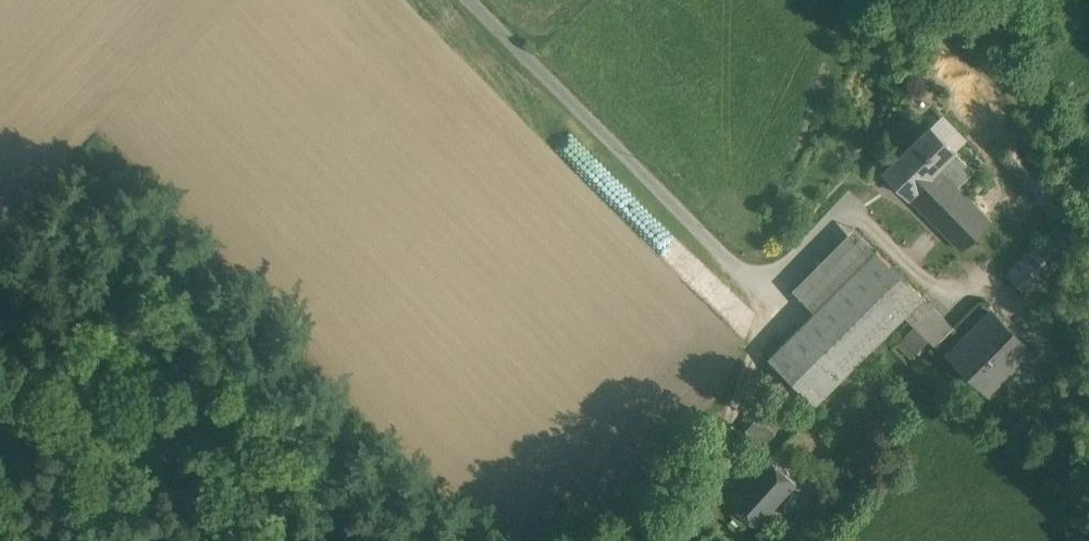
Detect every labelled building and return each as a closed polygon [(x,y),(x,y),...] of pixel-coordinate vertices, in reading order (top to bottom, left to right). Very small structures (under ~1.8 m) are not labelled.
[(931,127),(884,173),(908,198),(908,197),(939,167),(955,151),(931,127)] [(939,167),(958,187),(974,170),(955,151),(939,167)] [(958,187),(939,167),(908,197),(961,251),(992,221),(958,187)] [(1058,175),(1034,195),(1053,217),(1076,196),(1058,175)] [(1068,214),(1007,272),(1026,291),(1087,233),(1068,214)] [(854,230),(793,292),(815,314),(876,252),(854,230)] [(815,314),(769,360),(815,406),(904,316),(922,297),(876,252),(815,314)] [(953,328),(922,297),(904,316),(935,347),(953,328)] [(992,312),(950,355),(986,391),(1029,347),(992,312)] [(910,410),(895,392),(876,408),(891,426),(910,410)] [(784,423),(767,409),(756,421),(774,436),(784,423)] [(768,460),(729,505),(756,529),(795,485),(768,460)]
